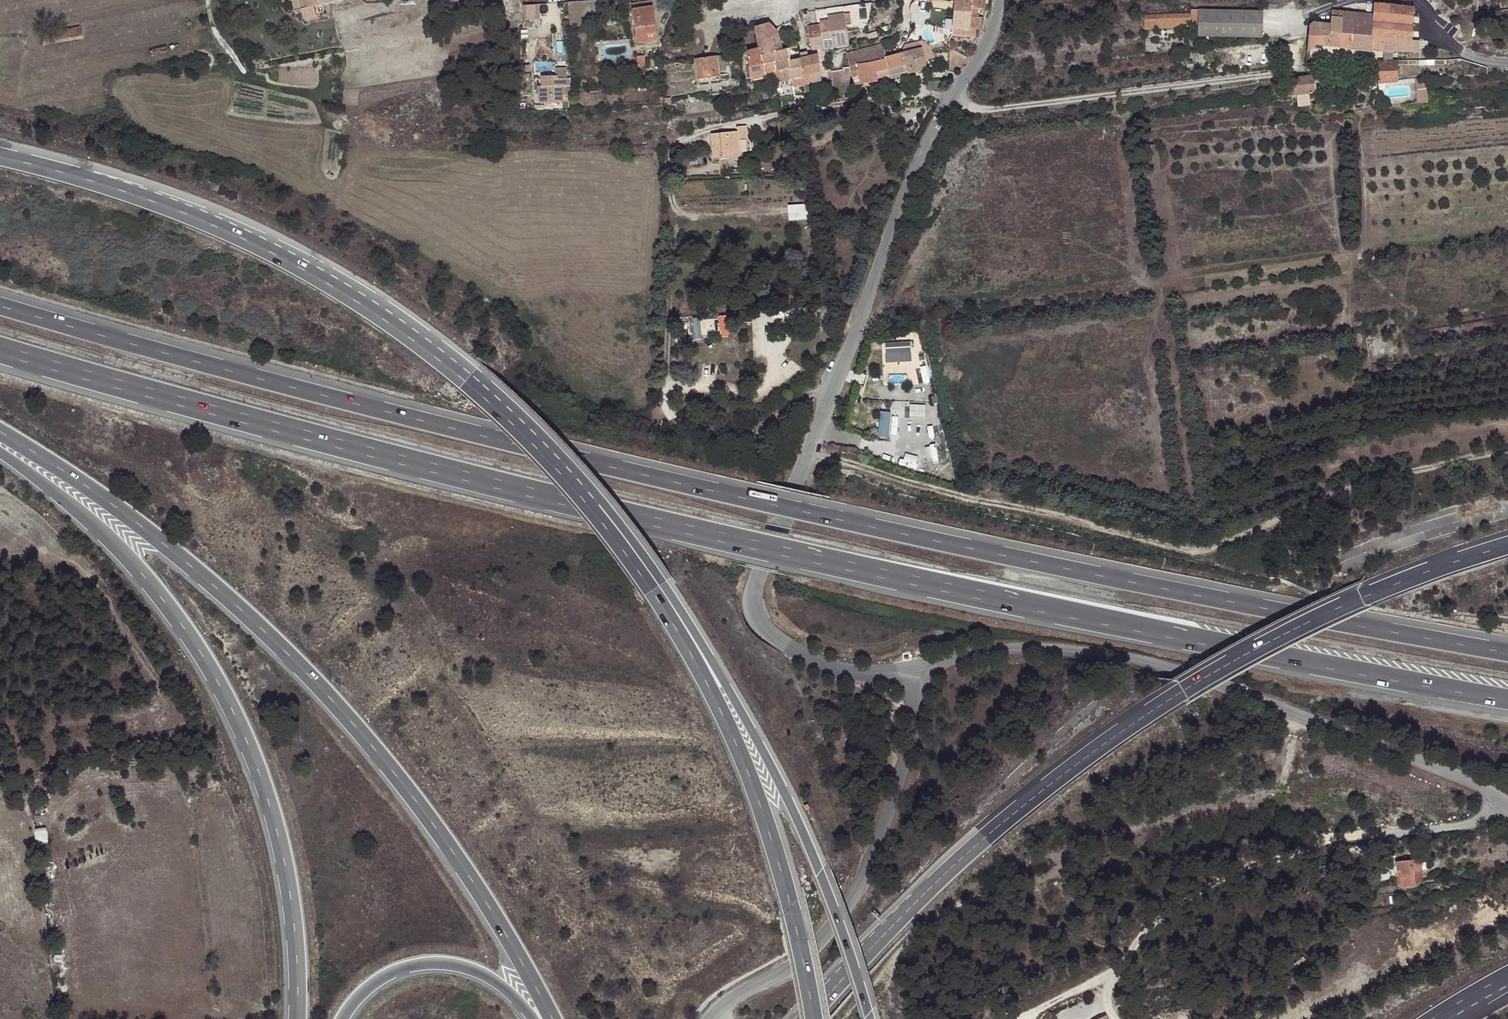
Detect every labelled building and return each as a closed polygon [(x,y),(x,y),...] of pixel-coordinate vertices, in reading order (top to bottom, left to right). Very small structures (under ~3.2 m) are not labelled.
[(605,0),(597,0),(585,1),(586,5),(596,4),(597,10),(606,10),(605,0)] [(652,7),(652,0),(651,0),(632,2),(633,9),(652,7)] [(1312,20),(1307,23),(1305,51),(1306,51),(1313,46),(1315,45),(1316,45),(1369,51),(1369,49),(1393,51),(1393,50),(1418,52),(1419,40),(1410,40),(1413,8),(1372,3),(1371,13),(1330,8),(1329,22),(1312,20)] [(305,7),(304,7),(306,18),(318,15),(315,4),(305,7)] [(524,5),(523,20),(540,19),(539,4),(524,5)] [(954,5),(952,26),(976,28),(979,24),(980,21),(979,17),(975,16),(971,15),(972,7),(954,5)] [(653,7),(652,7),(633,9),(635,35),(636,35),(636,42),(648,41),(648,33),(656,33),(653,7)] [(1144,15),(1144,29),(1199,27),(1199,35),(1262,35),(1261,8),(1198,9),(1198,13),(1144,15)] [(827,23),(845,20),(844,16),(844,15),(826,17),(827,23)] [(983,16),(979,17),(980,21),(979,24),(976,28),(952,26),(951,33),(975,35),(976,34),(979,27),(982,22),(983,16)] [(823,47),(849,45),(846,25),(846,20),(845,20),(827,23),(819,24),(820,27),(810,29),(811,37),(809,38),(810,45),(818,44),(816,37),(822,37),(823,44),(823,47)] [(775,29),(769,22),(755,26),(759,48),(761,54),(762,55),(773,52),(773,51),(774,51),(772,43),(775,43),(772,34),(775,30),(775,29)] [(84,37),(81,26),(41,33),(43,45),(84,37)] [(774,51),(781,49),(776,30),(775,30),(772,34),(775,43),(772,43),(774,51)] [(657,40),(656,33),(648,33),(648,41),(657,40)] [(903,44),(905,51),(918,48),(917,43),(917,41),(903,44)] [(923,41),(917,43),(918,48),(921,47),(925,61),(933,59),(931,52),(923,41)] [(886,56),(882,43),(848,53),(851,66),(854,85),(854,86),(876,81),(876,79),(874,72),(888,68),(885,56),(886,56)] [(921,47),(918,48),(922,61),(912,63),(913,67),(905,69),(906,73),(906,75),(918,72),(917,68),(926,66),(925,61),(921,47)] [(748,57),(750,77),(764,74),(762,55),(761,54),(759,48),(747,51),(748,57)] [(781,49),(774,51),(773,51),(773,52),(774,52),(776,70),(790,67),(790,61),(791,61),(789,49),(789,48),(781,49)] [(885,56),(888,68),(888,69),(904,65),(905,69),(913,67),(912,63),(922,61),(918,48),(905,51),(886,56),(885,56)] [(808,57),(806,49),(798,51),(800,58),(803,76),(811,74),(820,72),(817,55),(808,57)] [(774,71),(776,70),(774,52),(773,52),(762,55),(764,74),(774,71)] [(725,55),(716,56),(719,71),(728,70),(725,55)] [(951,55),(949,68),(960,70),(968,57),(951,55)] [(716,56),(696,59),(700,83),(720,79),(719,71),(716,56)] [(800,58),(794,60),(791,61),(790,61),(790,67),(792,78),(803,76),(800,58)] [(1376,62),(1376,84),(1397,82),(1396,60),(1380,61),(1376,62)] [(905,69),(904,65),(888,69),(888,68),(874,72),(876,79),(889,76),(906,73),(905,69)] [(827,72),(829,89),(833,88),(836,88),(835,85),(854,85),(851,66),(844,67),(844,68),(831,71),(827,72)] [(792,78),(790,67),(776,70),(774,71),(776,82),(779,81),(792,78)] [(559,69),(559,75),(561,75),(561,78),(570,77),(570,68),(559,69)] [(821,84),(820,72),(811,74),(813,86),(821,84)] [(561,75),(559,75),(545,76),(546,85),(542,86),(544,104),(563,102),(563,100),(562,94),(573,93),(573,77),(570,77),(561,78),(561,75)] [(1295,86),(1286,87),(1287,93),(1287,96),(1296,95),(1297,106),(1309,104),(1308,94),(1315,93),(1312,75),(1294,77),(1295,86)] [(794,90),(805,87),(803,76),(792,78),(794,90)] [(1424,77),(1414,79),(1415,89),(1425,88),(1424,77)] [(781,95),(794,94),(794,90),(792,78),(779,81),(781,95)] [(1415,89),(1416,103),(1426,102),(1425,88),(1415,89)] [(712,133),(715,159),(742,156),(740,139),(748,138),(747,126),(738,126),(738,131),(712,133)] [(705,139),(700,140),(700,143),(695,143),(695,147),(706,146),(705,139)] [(704,157),(692,159),(693,165),(705,164),(704,157)] [(791,204),(792,220),(810,219),(809,203),(791,204)] [(887,342),(888,361),(914,360),(913,340),(887,342)] [(38,841),(50,840),(49,828),(37,828),(38,841)] [(1380,857),(1388,856),(1386,842),(1378,843),(1380,857)] [(1394,858),(1396,884),(1411,883),(1411,881),(1410,868),(1418,866),(1418,856),(1394,858)] [(1419,877),(1418,866),(1410,868),(1411,881),(1419,877)]
